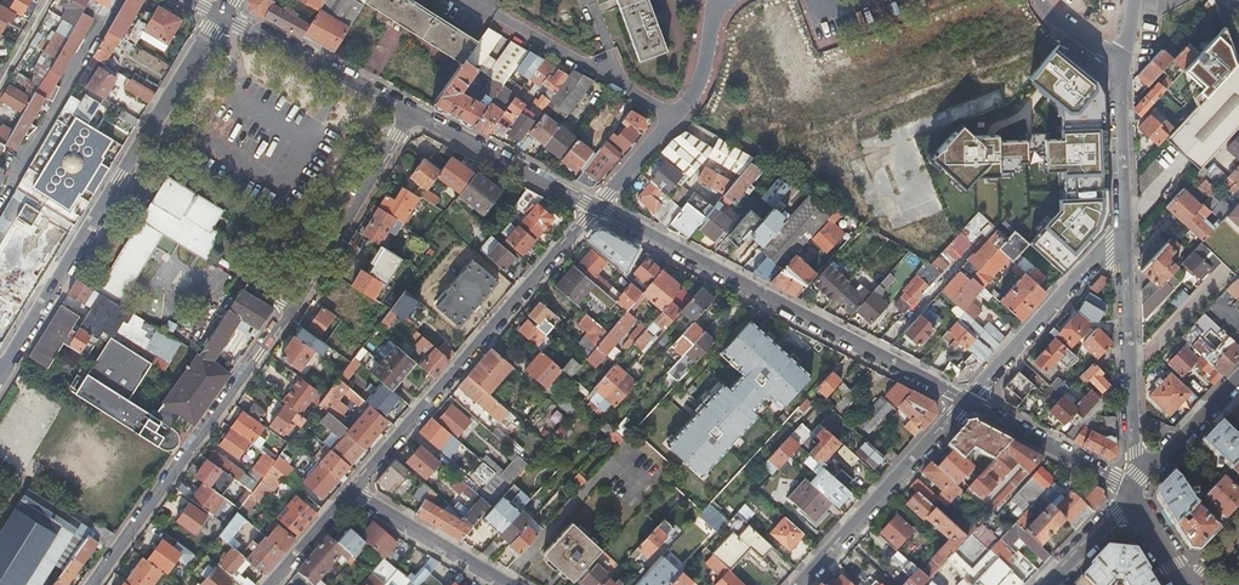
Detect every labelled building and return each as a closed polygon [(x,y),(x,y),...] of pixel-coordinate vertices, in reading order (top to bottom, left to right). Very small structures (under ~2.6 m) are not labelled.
[(30,0),(15,0),(9,10),(12,12),(15,14),(20,17),(25,8),(28,3),(30,0)] [(41,0),(30,0),(28,3),(25,8),(20,17),(28,21),(41,0)] [(55,0),(69,9),(63,20),(64,21),(74,27),(82,12),(85,8),(71,0),(55,0)] [(85,8),(86,6),(90,0),(71,0),(85,8)] [(94,0),(90,0),(86,6),(98,13),(103,5),(94,0)] [(108,30),(119,37),(121,37),(129,23),(142,0),(125,0),(108,30)] [(246,1),(249,9),(302,37),(303,34),(309,25),(272,4),(275,0),(247,0),(246,1)] [(319,10),(325,0),(301,0),(319,10)] [(334,51),(363,6),(355,0),(325,0),(319,10),(309,25),(303,34),(334,51)] [(478,41),(412,0),(367,0),(365,3),(463,63),(466,58),(478,41)] [(639,61),(666,50),(656,22),(659,21),(656,14),(653,15),(648,0),(616,0),(639,61)] [(0,5),(0,32),(7,21),(10,23),(15,14),(12,12),(9,10),(0,5)] [(181,20),(157,6),(148,21),(143,30),(167,43),(181,20)] [(93,18),(82,12),(74,27),(67,39),(56,59),(49,71),(36,93),(23,114),(13,132),(5,145),(15,151),(25,135),(28,136),(37,128),(31,124),(46,98),(53,102),(59,87),(55,85),(93,18)] [(140,16),(134,26),(126,40),(134,45),(139,37),(143,30),(148,21),(140,16)] [(74,27),(64,21),(57,33),(67,39),(74,27)] [(134,26),(129,23),(121,37),(126,40),(134,26)] [(500,36),(487,28),(478,41),(466,58),(478,67),(485,56),(500,36)] [(119,37),(108,30),(92,57),(104,64),(119,37)] [(163,50),(167,43),(143,30),(139,37),(163,50)] [(67,39),(57,33),(45,53),(56,59),(67,39)] [(1237,63),(1229,40),(1224,46),(1215,54),(1228,72),(1237,63)] [(503,84),(527,51),(510,41),(495,63),(487,74),(493,78),(502,85),(503,84)] [(922,158),(961,194),(976,177),(997,177),(995,170),(1021,171),(1020,162),(1033,161),(1034,175),(1049,172),(1049,207),(1033,226),(1063,251),(1086,226),(1094,204),(1087,77),(1044,44),(1018,78),(1054,109),(1054,126),(1046,126),(1047,133),(987,138),(987,130),(963,132),(951,122),(922,158)] [(1185,45),(1173,58),(1184,69),(1196,56),(1185,45)] [(973,66),(993,61),(990,47),(970,52),(973,66)] [(1173,58),(1162,47),(1141,70),(1152,81),(1173,58)] [(529,78),(543,60),(531,53),(518,70),(529,78)] [(487,74),(495,63),(485,56),(478,67),(487,74)] [(432,105),(472,126),(489,103),(494,96),(502,85),(493,78),(485,88),(488,90),(479,102),(473,98),(474,96),(471,94),(470,97),(467,95),(462,97),(459,93),(478,67),(466,58),(463,63),(437,98),(432,105)] [(548,75),(555,66),(543,60),(529,78),(540,86),(542,83),(548,75)] [(1237,63),(1228,72),(1203,98),(1166,138),(1199,169),(1203,165),(1238,126),(1238,70),(1237,63)] [(98,68),(86,88),(88,89),(103,98),(116,78),(98,68)] [(551,99),(569,75),(558,69),(552,77),(548,75),(542,83),(549,88),(544,95),(550,100),(551,99)] [(586,90),(594,80),(574,69),(569,75),(551,99),(569,113),(586,90)] [(136,73),(131,80),(154,94),(159,87),(136,73)] [(1158,82),(1134,107),(1134,122),(1172,82),(1167,77),(1160,84),(1158,82)] [(154,94),(131,80),(126,89),(149,103),(154,94)] [(515,97),(522,87),(518,84),(512,91),(503,84),(502,85),(494,96),(508,106),(515,97)] [(23,114),(36,93),(28,89),(24,94),(8,85),(0,100),(23,114)] [(81,103),(70,96),(63,108),(68,112),(88,124),(100,103),(107,107),(110,102),(103,98),(88,89),(81,103)] [(113,101),(138,112),(143,101),(117,90),(113,101)] [(569,113),(567,115),(574,120),(579,124),(598,99),(586,90),(569,113)] [(544,109),(550,100),(544,95),(542,94),(538,99),(537,98),(534,101),(544,109)] [(518,115),(523,108),(526,105),(515,97),(508,106),(507,107),(518,115)] [(472,126),(487,134),(489,131),(501,115),(503,113),(489,103),(472,126)] [(68,112),(63,108),(18,186),(24,189),(27,184),(69,210),(79,193),(81,194),(104,157),(102,156),(112,139),(88,124),(68,112)] [(508,134),(519,141),(536,118),(523,108),(518,115),(512,123),(503,135),(505,137),(508,134)] [(134,127),(139,120),(123,110),(118,118),(134,127)] [(607,140),(622,153),(640,131),(642,132),(647,127),(645,118),(630,110),(622,121),(627,126),(620,134),(618,132),(616,134),(613,132),(607,140)] [(544,145),(560,124),(546,113),(530,134),(544,145)] [(502,137),(503,135),(512,123),(501,115),(489,131),(493,134),(494,132),(502,137)] [(1150,115),(1139,126),(1157,144),(1173,127),(1164,119),(1160,124),(1150,115)] [(577,139),(578,138),(560,124),(544,145),(562,158),(577,139)] [(5,145),(13,132),(2,125),(0,128),(0,142),(5,145)] [(681,133),(676,135),(662,151),(690,176),(711,150),(681,133)] [(1226,147),(1238,159),(1238,134),(1226,147)] [(592,150),(577,139),(562,158),(562,159),(577,170),(592,150)] [(576,180),(589,187),(593,186),(622,153),(607,140),(576,180)] [(718,143),(714,151),(744,169),(750,162),(718,143)] [(744,169),(714,151),(710,157),(740,174),(744,169)] [(474,175),(451,158),(440,172),(437,176),(461,193),(474,175)] [(411,176),(428,188),(437,176),(440,172),(422,160),(411,176)] [(682,175),(666,161),(651,178),(667,192),(682,175)] [(761,168),(750,162),(744,169),(740,174),(715,204),(713,206),(705,216),(698,224),(718,242),(734,223),(716,208),(720,203),(726,207),(731,201),(732,202),(761,168)] [(1221,182),(1233,193),(1238,187),(1237,186),(1238,184),(1238,163),(1221,182)] [(1207,169),(1203,165),(1199,169),(1197,171),(1202,175),(1207,169)] [(705,167),(699,179),(722,192),(728,180),(705,167)] [(1195,183),(1202,175),(1197,171),(1165,205),(1183,222),(1184,223),(1201,205),(1185,190),(1193,181),(1195,183)] [(499,191),(476,173),(474,175),(461,193),(459,194),(483,213),(499,191)] [(136,225),(155,237),(159,230),(190,249),(206,223),(197,218),(208,201),(167,176),(136,225)] [(792,185),(778,178),(761,197),(773,207),(780,199),(792,185)] [(662,191),(651,182),(637,198),(654,212),(652,214),(667,227),(676,215),(656,198),(662,191)] [(687,189),(682,185),(671,199),(675,203),(687,189)] [(799,190),(792,185),(780,199),(786,204),(799,190)] [(396,217),(403,222),(419,196),(404,187),(395,202),(385,196),(378,207),(396,217)] [(421,198),(435,206),(439,199),(426,191),(421,198)] [(691,191),(685,199),(703,212),(709,204),(691,191)] [(836,211),(808,195),(787,219),(779,227),(795,242),(805,230),(812,236),(836,211)] [(1221,220),(1231,209),(1221,200),(1218,203),(1209,195),(1202,202),(1203,203),(1212,211),(1218,217),(1221,220)] [(508,238),(507,240),(523,254),(554,218),(533,199),(522,211),(528,216),(517,228),(508,238)] [(786,204),(780,199),(773,207),(762,219),(750,234),(762,245),(779,227),(787,219),(779,212),(786,204)] [(667,227),(666,227),(687,238),(698,224),(705,216),(687,201),(676,215),(667,227)] [(1231,209),(1221,220),(1217,224),(1208,234),(1202,240),(1201,241),(1210,250),(1214,254),(1221,261),(1220,262),(1237,278),(1238,276),(1238,201),(1231,209)] [(1217,224),(1221,220),(1218,217),(1209,226),(1203,220),(1212,211),(1203,203),(1201,205),(1184,223),(1186,225),(1202,240),(1208,234),(1217,224)] [(395,236),(400,227),(403,222),(396,217),(378,207),(374,205),(370,211),(374,213),(370,221),(387,231),(395,236)] [(869,220),(886,214),(883,207),(867,213),(869,220)] [(762,219),(751,209),(727,236),(739,246),(750,234),(762,219)] [(448,228),(455,218),(447,213),(441,223),(448,228)] [(379,245),(387,231),(370,221),(362,234),(379,245)] [(517,228),(511,222),(502,232),(508,238),(517,228)] [(1172,239),(1186,225),(1184,223),(1183,222),(1169,237),(1172,239)] [(115,302),(155,237),(136,225),(96,290),(100,292),(115,302)] [(827,251),(843,234),(836,227),(832,232),(825,225),(813,238),(827,251)] [(762,245),(759,249),(767,257),(781,270),(795,254),(812,236),(805,230),(795,242),(779,227),(762,245)] [(625,265),(636,246),(603,229),(594,229),(586,238),(608,257),(612,253),(606,247),(607,245),(624,254),(619,262),(625,265)] [(1007,238),(998,230),(979,250),(988,259),(998,247),(1007,238)] [(1014,230),(1007,238),(998,247),(1009,257),(1023,270),(1040,285),(1047,277),(1036,267),(1034,268),(1030,264),(1031,263),(1016,248),(1024,239),(1014,230)] [(1159,233),(1140,253),(1140,268),(1165,242),(1166,240),(1159,233)] [(504,270),(515,257),(491,236),(479,249),(487,256),(504,270)] [(1209,274),(1220,262),(1221,261),(1214,254),(1210,250),(1201,241),(1195,247),(1183,261),(1200,278),(1206,272),(1209,274)] [(1142,304),(1158,286),(1177,266),(1171,260),(1168,263),(1164,259),(1173,249),(1165,242),(1140,268),(1140,269),(1150,279),(1141,289),(1142,304)] [(1179,257),(1183,261),(1195,247),(1191,243),(1179,257)] [(382,282),(384,283),(392,269),(393,269),(395,267),(397,268),(403,259),(383,247),(367,273),(382,282)] [(946,247),(929,264),(941,272),(956,256),(946,247)] [(998,247),(988,259),(972,276),(983,286),(1009,257),(998,247)] [(576,267),(607,293),(613,287),(597,273),(607,262),(593,249),(583,261),(576,267)] [(908,250),(898,261),(910,272),(920,260),(908,250)] [(781,270),(770,281),(797,295),(816,274),(795,254),(781,270)] [(767,257),(753,272),(770,281),(781,270),(767,257)] [(649,285),(662,270),(648,258),(635,273),(649,285)] [(435,304),(459,325),(498,281),(473,260),(452,284),(451,283),(446,289),(447,290),(435,304)] [(813,283),(832,300),(833,299),(847,284),(849,282),(830,264),(813,283)] [(941,272),(929,264),(920,276),(929,285),(941,272)] [(606,313),(616,301),(607,293),(576,267),(558,289),(577,305),(585,295),(606,313)] [(663,310),(670,301),(682,287),(662,270),(649,285),(645,289),(643,292),(663,310)] [(1021,320),(1046,291),(1040,285),(1023,270),(997,298),(1021,320)] [(365,271),(355,287),(372,298),(382,282),(367,273),(365,271)] [(951,299),(969,279),(960,271),(942,291),(951,299)] [(898,279),(890,272),(871,293),(865,300),(856,309),(870,322),(886,305),(875,295),(887,282),(892,286),(898,279)] [(1098,292),(1109,278),(1102,275),(1090,288),(1098,292)] [(929,285),(920,276),(898,300),(907,309),(929,285)] [(983,286),(972,276),(969,279),(951,299),(961,308),(969,299),(978,290),(983,286)] [(1237,278),(1227,289),(1237,299),(1238,297),(1238,276),(1237,278)] [(1046,291),(1053,283),(1047,277),(1040,285),(1046,291)] [(92,288),(77,278),(68,292),(83,302),(92,288)] [(627,310),(643,292),(645,289),(634,279),(616,301),(627,311),(627,310)] [(833,299),(851,315),(856,309),(865,300),(871,293),(863,286),(857,293),(855,291),(847,284),(833,299)] [(863,286),(861,284),(855,291),(857,293),(863,286)] [(993,294),(983,286),(978,290),(988,299),(993,294)] [(1142,304),(1142,318),(1166,294),(1158,286),(1142,304)] [(681,311),(693,322),(714,299),(701,288),(681,311)] [(1179,305),(1188,296),(1181,289),(1172,299),(1179,305)] [(273,309),(241,290),(198,354),(156,411),(177,424),(183,416),(193,423),(229,373),(217,365),(219,362),(213,357),(235,325),(246,332),(251,324),(255,327),(250,335),(254,338),(271,315),(273,309)] [(408,316),(419,301),(405,290),(391,309),(397,314),(404,321),(408,316)] [(932,323),(951,302),(938,291),(919,312),(932,323)] [(127,323),(133,313),(115,302),(100,292),(74,336),(69,332),(79,315),(61,304),(29,355),(47,367),(63,341),(87,356),(103,330),(113,337),(123,320),(127,323)] [(1090,321),(1099,321),(1108,305),(1099,300),(1100,298),(1089,292),(1079,312),(1090,321)] [(981,310),(969,299),(961,308),(965,312),(973,319),(981,311),(981,310)] [(537,326),(545,334),(556,320),(559,322),(561,319),(540,300),(529,314),(539,323),(537,326)] [(664,329),(681,311),(670,301),(663,310),(654,320),(664,329)] [(377,327),(390,310),(383,305),(370,322),(377,327)] [(336,317),(323,307),(307,329),(317,337),(332,317),(334,319),(336,317)] [(376,328),(382,333),(397,314),(391,309),(390,310),(377,327),(376,328)] [(637,319),(627,310),(627,311),(609,332),(597,346),(588,356),(597,363),(604,354),(606,355),(637,319)] [(981,311),(973,319),(986,331),(993,323),(989,320),(990,320),(981,311)] [(1084,332),(1088,327),(1090,321),(1079,312),(1077,311),(1070,320),(1059,332),(1055,328),(1050,333),(1056,338),(1069,349),(1084,332)] [(987,343),(994,350),(1000,343),(986,331),(973,319),(965,312),(947,331),(971,353),(964,362),(966,364),(958,373),(957,380),(958,381),(968,379),(982,363),(975,356),(987,343)] [(1238,359),(1238,345),(1234,341),(1214,362),(1212,360),(1217,355),(1200,338),(1214,323),(1204,313),(1182,336),(1200,354),(1223,376),(1238,359)] [(597,346),(609,332),(587,314),(579,323),(591,334),(588,338),(597,346)] [(921,314),(902,334),(916,347),(934,327),(921,314)] [(404,321),(416,330),(420,326),(408,316),(404,321)] [(542,351),(552,339),(545,334),(537,326),(528,318),(518,331),(541,350),(542,351)] [(1000,343),(1010,331),(997,319),(993,323),(986,331),(1000,343)] [(176,334),(180,327),(168,320),(164,328),(176,334)] [(664,445),(700,478),(757,416),(750,411),(761,397),(778,410),(809,375),(748,321),(716,354),(739,376),(724,391),(718,386),(664,445)] [(685,352),(704,332),(693,322),(664,354),(667,357),(674,350),(682,356),(685,352)] [(635,341),(647,328),(642,323),(630,337),(635,341)] [(299,330),(295,336),(314,349),(322,355),(328,346),(321,341),(299,325),(296,328),(299,330)] [(643,353),(646,350),(642,347),(654,334),(647,328),(635,341),(633,344),(643,353)] [(1083,343),(1098,357),(1103,352),(1113,342),(1097,328),(1083,343)] [(327,332),(321,341),(328,346),(333,349),(343,335),(336,330),(332,336),(327,332)] [(246,350),(254,338),(250,335),(246,332),(238,344),(246,350)] [(696,362),(715,341),(704,332),(685,352),(696,362)] [(177,424),(156,411),(147,424),(122,408),(151,362),(110,336),(86,372),(79,368),(67,387),(160,448),(167,440),(171,442),(177,434),(182,427),(177,424)] [(314,349),(295,336),(281,355),(300,369),(314,349)] [(339,342),(333,350),(350,362),(354,357),(362,346),(367,340),(362,336),(351,350),(339,342)] [(420,366),(434,377),(450,359),(422,336),(416,344),(429,355),(420,366)] [(581,365),(588,356),(597,346),(588,338),(572,357),(581,365)] [(1066,366),(1076,356),(1069,349),(1056,338),(1035,361),(1046,372),(1058,359),(1066,366)] [(975,356),(982,363),(994,350),(987,343),(975,356)] [(1215,384),(1223,376),(1200,354),(1198,357),(1186,344),(1179,351),(1176,348),(1173,351),(1176,354),(1168,363),(1181,375),(1196,361),(1210,374),(1207,377),(1215,384)] [(382,381),(390,388),(392,385),(395,382),(396,384),(410,368),(408,367),(414,360),(396,345),(372,373),(382,381)] [(489,393),(512,365),(492,347),(468,375),(489,393)] [(233,367),(242,354),(234,348),(225,361),(233,367)] [(547,387),(562,368),(542,351),(541,350),(525,368),(547,387)] [(353,371),(360,362),(354,357),(350,362),(347,366),(353,371)] [(572,376),(581,365),(572,357),(562,368),(572,376)] [(1103,372),(1094,362),(1089,367),(1083,373),(1101,390),(1109,382),(1101,374),(1103,372)] [(597,405),(625,373),(615,364),(594,387),(599,391),(591,400),(592,401),(597,405)] [(670,389),(677,376),(669,372),(662,384),(670,389)] [(841,380),(832,372),(817,387),(820,390),(827,396),(841,380)] [(1035,386),(1019,372),(1002,390),(1005,401),(1016,407),(1035,386)] [(1169,415),(1192,391),(1172,372),(1149,396),(1169,415)] [(616,406),(637,384),(625,373),(597,405),(602,410),(610,402),(616,406)] [(283,383),(271,374),(266,382),(278,391),(283,383)] [(489,393),(468,375),(458,386),(499,422),(504,416),(516,426),(521,420),(489,393)] [(1100,398),(1102,397),(1080,376),(1075,382),(1086,393),(1074,406),(1063,394),(1062,396),(1049,409),(1063,423),(1075,412),(1082,418),(1100,398)] [(300,414),(307,419),(311,413),(304,408),(311,399),(318,404),(318,403),(325,395),(300,377),(282,402),(296,411),(300,414)] [(1063,394),(1070,387),(1059,377),(1051,386),(1062,396),(1063,394)] [(318,403),(340,421),(343,416),(341,414),(346,407),(337,400),(344,390),(348,386),(338,378),(325,395),(318,403)] [(370,404),(385,417),(401,398),(390,388),(382,381),(365,400),(366,401),(370,404)] [(587,396),(590,392),(581,384),(578,387),(585,394),(587,396)] [(837,404),(850,390),(843,384),(831,397),(837,404)] [(905,426),(916,436),(936,414),(934,402),(900,384),(888,397),(909,416),(906,420),(908,422),(905,426)] [(361,408),(366,401),(365,400),(348,386),(344,390),(346,392),(345,394),(361,408)] [(836,414),(839,415),(859,393),(853,387),(850,390),(837,404),(832,409),(836,414)] [(1112,393),(1109,389),(1102,397),(1100,398),(1104,401),(1112,393)] [(818,392),(825,398),(827,396),(820,390),(818,392)] [(570,415),(577,407),(565,397),(558,404),(570,415)] [(803,402),(809,407),(813,403),(807,398),(803,402)] [(883,398),(859,423),(867,431),(891,406),(883,398)] [(1107,404),(1104,401),(1100,398),(1082,418),(1079,421),(1084,426),(1085,427),(1107,404)] [(592,410),(597,405),(592,401),(588,406),(592,410)] [(803,402),(799,407),(804,412),(809,407),(803,402)] [(302,425),(307,419),(300,414),(296,411),(295,413),(284,404),(269,425),(283,436),(286,433),(283,430),(292,418),(302,425)] [(367,445),(372,449),(384,434),(380,431),(389,420),(385,417),(370,404),(347,432),(365,448),(367,445)] [(452,404),(438,420),(457,436),(470,420),(452,404)] [(592,410),(598,415),(602,410),(597,405),(592,410)] [(246,412),(259,421),(263,415),(251,406),(246,412)] [(820,423),(825,428),(834,418),(833,417),(836,414),(832,409),(820,423)] [(234,430),(249,442),(251,443),(264,425),(259,421),(246,412),(244,411),(231,428),(234,430)] [(460,441),(432,417),(420,430),(449,455),(460,441)] [(1117,437),(1116,417),(1107,417),(1107,436),(1111,435),(1117,437)] [(609,436),(614,430),(603,420),(598,426),(609,436)] [(1065,436),(1076,442),(1084,426),(1079,421),(1065,436)] [(802,422),(769,458),(779,466),(785,460),(799,445),(806,438),(812,431),(802,422)] [(1238,462),(1238,438),(1221,422),(1202,443),(1217,458),(1216,468),(1222,469),(1223,463),(1231,471),(1238,462)] [(819,464),(840,441),(825,428),(820,423),(813,430),(817,434),(816,435),(817,436),(816,440),(818,442),(813,447),(810,444),(811,443),(806,438),(799,445),(804,450),(819,464)] [(994,461),(1011,442),(976,424),(967,426),(948,446),(955,452),(964,461),(974,450),(994,461)] [(559,448),(573,432),(565,425),(551,441),(559,448)] [(1111,435),(1107,436),(1104,437),(1085,427),(1084,426),(1076,442),(1109,459),(1117,454),(1117,437),(1111,435)] [(219,445),(237,458),(249,442),(234,430),(231,428),(219,445)] [(619,445),(625,439),(614,430),(609,436),(619,445)] [(331,449),(350,465),(365,448),(347,432),(331,449)] [(281,447),(285,441),(274,433),(270,438),(281,447)] [(167,440),(160,448),(162,449),(163,450),(165,450),(167,451),(169,450),(173,449),(176,447),(177,445),(178,443),(178,441),(178,439),(178,437),(177,434),(171,442),(167,440)] [(508,435),(503,441),(510,447),(515,441),(508,435)] [(876,470),(886,459),(884,456),(866,440),(856,452),(876,470)] [(997,509),(1044,459),(1011,442),(994,461),(980,475),(968,488),(981,501),(996,486),(985,476),(991,470),(1001,480),(1016,465),(1022,471),(991,504),(997,509)] [(440,460),(421,443),(406,460),(425,476),(440,460)] [(603,444),(591,458),(598,464),(611,450),(603,444)] [(278,456),(290,464),(297,453),(285,445),(278,456)] [(799,445),(785,460),(790,464),(804,450),(799,445)] [(851,467),(858,458),(844,445),(838,452),(838,456),(851,467)] [(338,478),(343,482),(347,477),(343,473),(350,465),(331,449),(320,463),(338,478)] [(886,459),(891,463),(898,456),(890,449),(884,456),(886,459)] [(214,450),(208,459),(232,477),(238,481),(244,473),(214,450)] [(973,469),(964,461),(955,452),(939,469),(957,486),(973,469)] [(481,453),(478,456),(484,462),(487,458),(481,453)] [(510,483),(528,463),(518,454),(503,471),(487,458),(484,462),(504,478),(510,483)] [(556,471),(563,464),(553,455),(546,462),(556,471)] [(271,465),(284,476),(291,468),(278,457),(271,465)] [(410,471),(396,458),(378,479),(388,489),(396,480),(400,483),(410,471)] [(193,463),(187,470),(203,481),(220,494),(232,477),(208,459),(200,469),(193,463)] [(785,460),(779,466),(785,472),(791,465),(790,464),(785,460)] [(491,504),(510,483),(504,478),(484,462),(472,475),(486,487),(480,494),(491,504)] [(1231,471),(1228,474),(1231,477),(1233,475),(1232,474),(1234,472),(1238,477),(1238,462),(1231,471)] [(322,497),(338,478),(320,463),(303,481),(322,497)] [(935,497),(917,480),(910,488),(918,494),(932,508),(939,500),(946,507),(961,490),(957,486),(939,469),(932,464),(923,474),(941,491),(935,497)] [(249,494),(257,500),(262,504),(284,476),(271,465),(249,494)] [(823,468),(845,488),(852,481),(840,470),(836,474),(826,465),(823,468)] [(832,502),(836,507),(838,505),(839,507),(845,501),(843,500),(850,492),(845,488),(823,468),(823,467),(816,474),(820,477),(813,485),(832,502)] [(1031,506),(1055,481),(1040,467),(1016,493),(1031,506)] [(573,478),(582,486),(587,480),(578,472),(573,478)] [(1180,478),(1173,473),(1159,489),(1157,497),(1176,528),(1199,503),(1196,500),(1192,500),(1191,497),(1192,496),(1197,495),(1196,490),(1187,491),(1180,478)] [(1228,474),(1204,498),(1206,500),(1225,519),(1238,504),(1238,489),(1237,491),(1233,487),(1235,485),(1230,480),(1228,482),(1227,481),(1231,477),(1228,474)] [(480,494),(458,476),(452,483),(460,490),(462,489),(476,501),(468,511),(463,516),(473,525),(491,504),(480,494)] [(814,522),(832,502),(813,485),(806,479),(788,498),(814,522)] [(180,480),(175,487),(181,491),(186,485),(180,480)] [(203,481),(191,499),(198,504),(203,508),(212,514),(224,497),(220,494),(203,481)] [(484,518),(500,533),(521,510),(511,501),(519,492),(515,489),(516,487),(513,484),(484,518)] [(1104,491),(1097,487),(1083,501),(1072,491),(1055,510),(1066,521),(1069,524),(1087,506),(1093,512),(1105,500),(1104,491)] [(416,513),(460,540),(473,525),(463,516),(462,516),(460,520),(450,514),(451,513),(448,511),(447,512),(430,502),(435,493),(431,488),(416,513)] [(80,522),(27,489),(0,533),(0,584),(41,584),(54,563),(80,522)] [(707,506),(690,490),(684,496),(701,512),(707,506)] [(239,508),(236,511),(243,517),(257,500),(249,494),(239,508)] [(923,520),(933,509),(932,508),(918,494),(907,506),(923,520)] [(277,518),(298,535),(316,513),(296,495),(289,503),(277,518)] [(666,512),(679,504),(675,496),(661,504),(666,512)] [(1206,500),(1204,498),(1199,503),(1176,528),(1190,551),(1198,552),(1222,528),(1210,517),(1208,519),(1198,510),(1206,500)] [(990,516),(997,509),(991,504),(987,500),(980,507),(990,516)] [(203,508),(198,504),(196,507),(189,501),(176,519),(194,533),(207,515),(201,510),(203,508)] [(456,501),(451,506),(462,516),(463,516),(468,511),(456,501)] [(736,512),(747,520),(753,511),(742,503),(736,512)] [(719,512),(709,504),(707,506),(701,512),(700,514),(719,531),(728,521),(719,512)] [(736,513),(726,504),(719,512),(728,521),(736,513)] [(1066,521),(1055,510),(1049,505),(1024,532),(1037,543),(1041,548),(1066,521)] [(500,533),(511,543),(527,525),(532,519),(522,509),(521,510),(500,533)] [(1032,515),(1027,510),(1015,523),(1022,530),(1030,522),(1027,520),(1032,515)] [(236,511),(219,535),(236,549),(239,545),(231,538),(246,519),(243,517),(236,511)] [(965,537),(960,533),(936,511),(927,520),(948,540),(951,536),(953,538),(920,573),(929,581),(953,555),(968,540),(965,537)] [(789,548),(803,533),(785,517),(771,532),(789,548)] [(896,517),(881,534),(897,548),(912,532),(896,517)] [(630,555),(635,560),(643,552),(647,556),(673,527),(664,518),(630,555)] [(533,530),(538,524),(532,519),(527,525),(533,530)] [(971,537),(978,529),(970,521),(960,533),(965,537),(968,540),(971,537)] [(88,535),(91,529),(80,522),(54,563),(63,569),(72,557),(88,535)] [(542,554),(573,582),(575,579),(594,558),(602,550),(572,522),(542,554)] [(360,537),(384,559),(387,556),(390,559),(393,555),(390,553),(397,545),(372,523),(360,537)] [(512,551),(517,556),(545,526),(543,523),(540,526),(538,524),(533,530),(527,525),(511,543),(510,544),(514,548),(512,551)] [(1037,543),(1024,532),(1022,530),(1015,523),(1000,540),(1002,542),(1009,548),(1015,554),(1018,551),(1012,545),(1021,535),(1034,546),(1031,550),(1045,563),(1051,557),(1041,548),(1037,543)] [(104,547),(112,536),(94,524),(91,529),(88,535),(97,542),(104,547)] [(267,537),(284,551),(294,539),(277,524),(267,537)] [(761,558),(772,546),(748,524),(737,535),(732,531),(712,552),(729,568),(730,569),(750,548),(761,558)] [(348,530),(336,543),(353,557),(364,544),(348,530)] [(81,564),(97,542),(88,535),(72,557),(81,564)] [(243,584),(254,584),(256,583),(247,575),(245,577),(238,571),(248,560),(246,558),(236,549),(219,535),(205,553),(243,584)] [(248,560),(264,573),(284,551),(267,537),(265,535),(257,544),(252,539),(247,545),(252,550),(246,558),(248,560)] [(328,536),(297,572),(306,580),(312,584),(324,584),(319,580),(337,559),(342,563),(345,560),(350,564),(355,559),(353,557),(336,543),(328,536)] [(988,553),(971,537),(968,540),(953,555),(971,571),(988,553)] [(180,553),(161,540),(148,558),(167,571),(180,553)] [(1002,542),(1000,540),(989,551),(996,558),(1013,574),(1017,570),(1008,561),(1012,557),(1013,557),(1000,544),(1002,542)] [(482,553),(488,556),(498,545),(493,541),(482,553)] [(682,571),(689,577),(712,552),(705,546),(682,571)] [(201,558),(187,548),(182,556),(195,566),(201,558)] [(772,548),(766,554),(778,566),(784,560),(772,548)] [(920,573),(912,566),(894,549),(888,556),(903,570),(902,571),(910,579),(905,584),(925,584),(929,581),(920,573)] [(996,558),(989,551),(988,553),(971,571),(977,578),(982,573),(985,570),(996,558)] [(1028,560),(1018,551),(1015,554),(1013,557),(1012,557),(1022,567),(1028,560)] [(1134,554),(1107,551),(1074,584),(1109,584),(1115,579),(1115,576),(1120,576),(1120,579),(1124,584),(1154,584),(1134,554)] [(682,571),(663,553),(634,584),(669,584),(682,571)] [(953,555),(929,581),(925,584),(946,584),(950,581),(954,584),(969,584),(963,580),(971,571),(953,555)] [(130,584),(151,584),(162,570),(142,556),(124,581),(130,584)] [(81,564),(72,557),(63,569),(56,579),(65,584),(66,584),(81,564)] [(440,563),(431,558),(410,582),(414,584),(420,584),(440,563)] [(609,578),(612,574),(594,558),(575,579),(582,584),(602,584),(609,578)] [(996,558),(985,570),(992,577),(989,580),(995,584),(1020,584),(1022,582),(1013,574),(996,558)] [(1032,577),(1038,570),(1028,560),(1022,567),(1032,577)] [(54,563),(41,584),(51,584),(56,579),(63,569),(54,563)] [(233,581),(215,566),(200,584),(201,584),(230,584),(233,581)] [(730,569),(729,568),(720,578),(728,584),(747,584),(730,569)] [(405,577),(396,570),(384,584),(385,584),(398,584),(405,577)] [(992,577),(985,570),(982,573),(989,580),(992,577)] [(692,580),(689,577),(682,571),(669,584),(688,584),(692,580)] [(971,571),(963,580),(969,584),(985,584),(977,578),(971,571)] [(297,572),(291,579),(298,584),(312,584),(306,580),(297,572)] [(384,584),(377,578),(375,576),(368,584),(384,584)]
